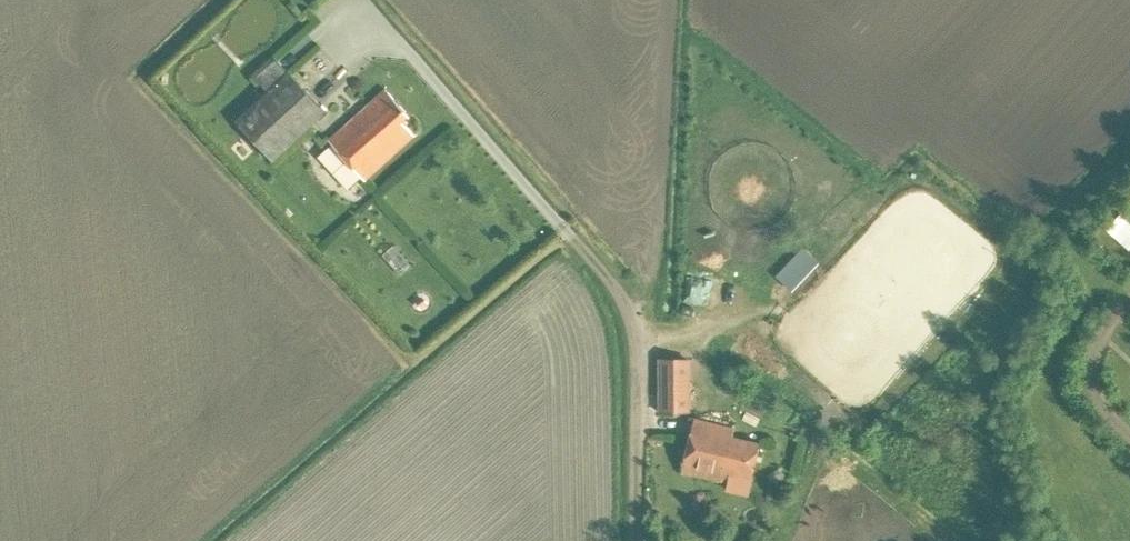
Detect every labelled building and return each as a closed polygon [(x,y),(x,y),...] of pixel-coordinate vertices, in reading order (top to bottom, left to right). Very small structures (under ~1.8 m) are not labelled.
[(273,160),(325,112),(276,59),(256,78),(269,91),(236,121),(273,160)] [(386,88),(329,139),(365,180),(415,135),(403,121),(409,115),(386,88)] [(1108,230),(1129,249),(1129,220),(1122,214),(1108,230)] [(777,276),(794,291),(821,261),(804,246),(777,276)] [(658,359),(658,413),(691,413),(691,359),(658,359)] [(695,419),(682,472),(722,481),(723,479),(729,481),(730,473),(752,478),(760,443),(732,436),(734,427),(695,419)]
